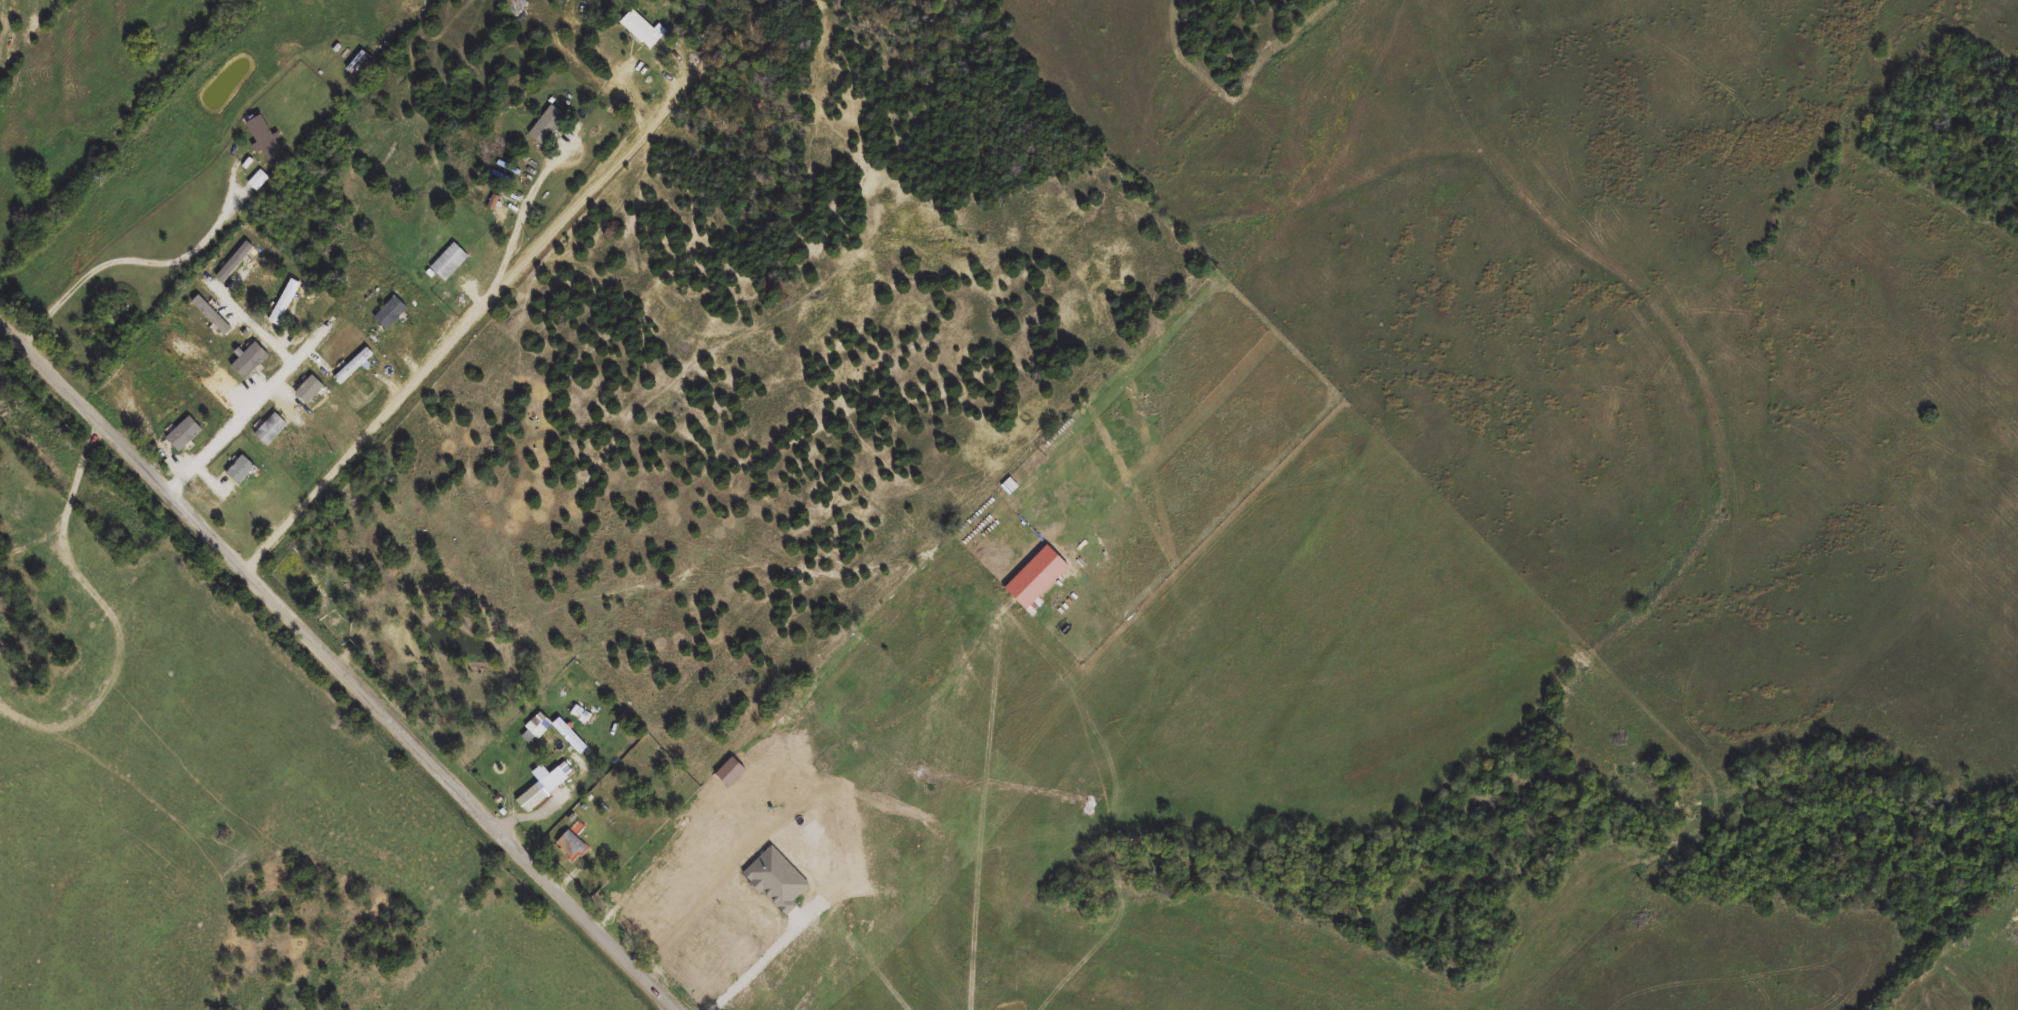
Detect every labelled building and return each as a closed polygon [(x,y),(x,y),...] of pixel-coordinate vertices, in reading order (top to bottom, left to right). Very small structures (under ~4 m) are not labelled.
[(659,25),(652,31),(632,10),(618,23),(639,45),(642,42),(650,50),(667,33),(659,25)] [(527,136),(544,147),(564,115),(548,104),(527,136)] [(428,268),(443,284),(468,260),(453,244),(428,268)] [(372,322),(387,332),(405,306),(390,295),(372,322)] [(333,375),(341,384),(373,358),(365,349),(333,375)] [(1067,568),(1043,546),(1001,591),(1025,613),(1067,568)] [(551,727),(539,714),(524,728),(536,741),(551,727)] [(578,756),(586,748),(557,719),(549,726),(578,756)] [(712,777),(726,790),(743,772),(729,759),(712,777)] [(513,802),(523,814),(573,775),(563,762),(513,802)] [(554,844),(570,861),(584,847),(568,830),(554,844)] [(807,887),(769,847),(739,877),(758,896),(760,894),(784,918),(795,907),(791,903),(807,887)]
